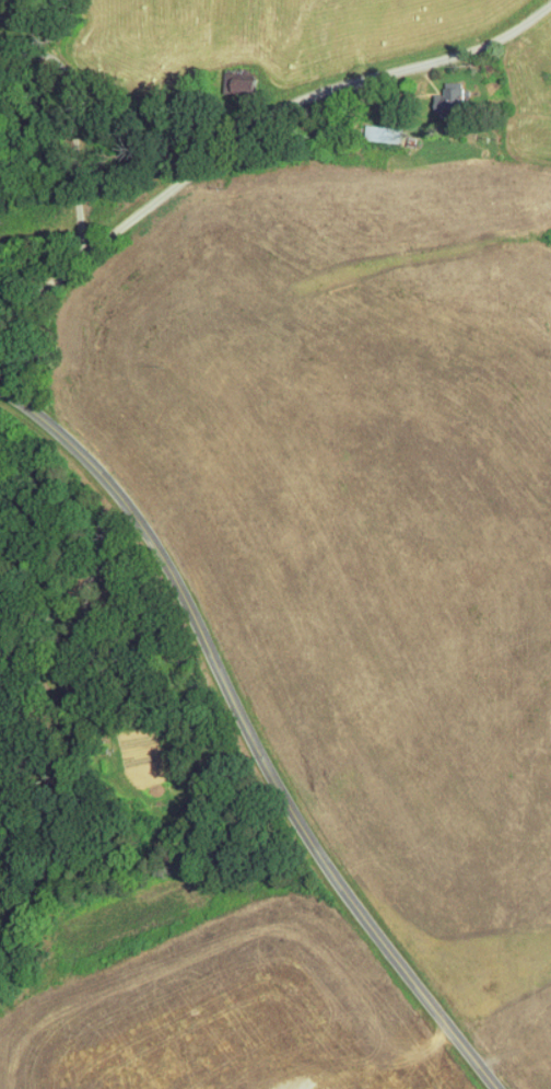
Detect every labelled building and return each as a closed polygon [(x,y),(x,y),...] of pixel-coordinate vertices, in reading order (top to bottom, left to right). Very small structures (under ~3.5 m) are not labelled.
[(234,89),(239,67),(211,62),(207,84),(234,89)] [(445,74),(429,74),(429,87),(419,87),(418,103),(445,104),(445,74)] [(350,133),(375,134),(376,118),(350,117),(350,133)]
